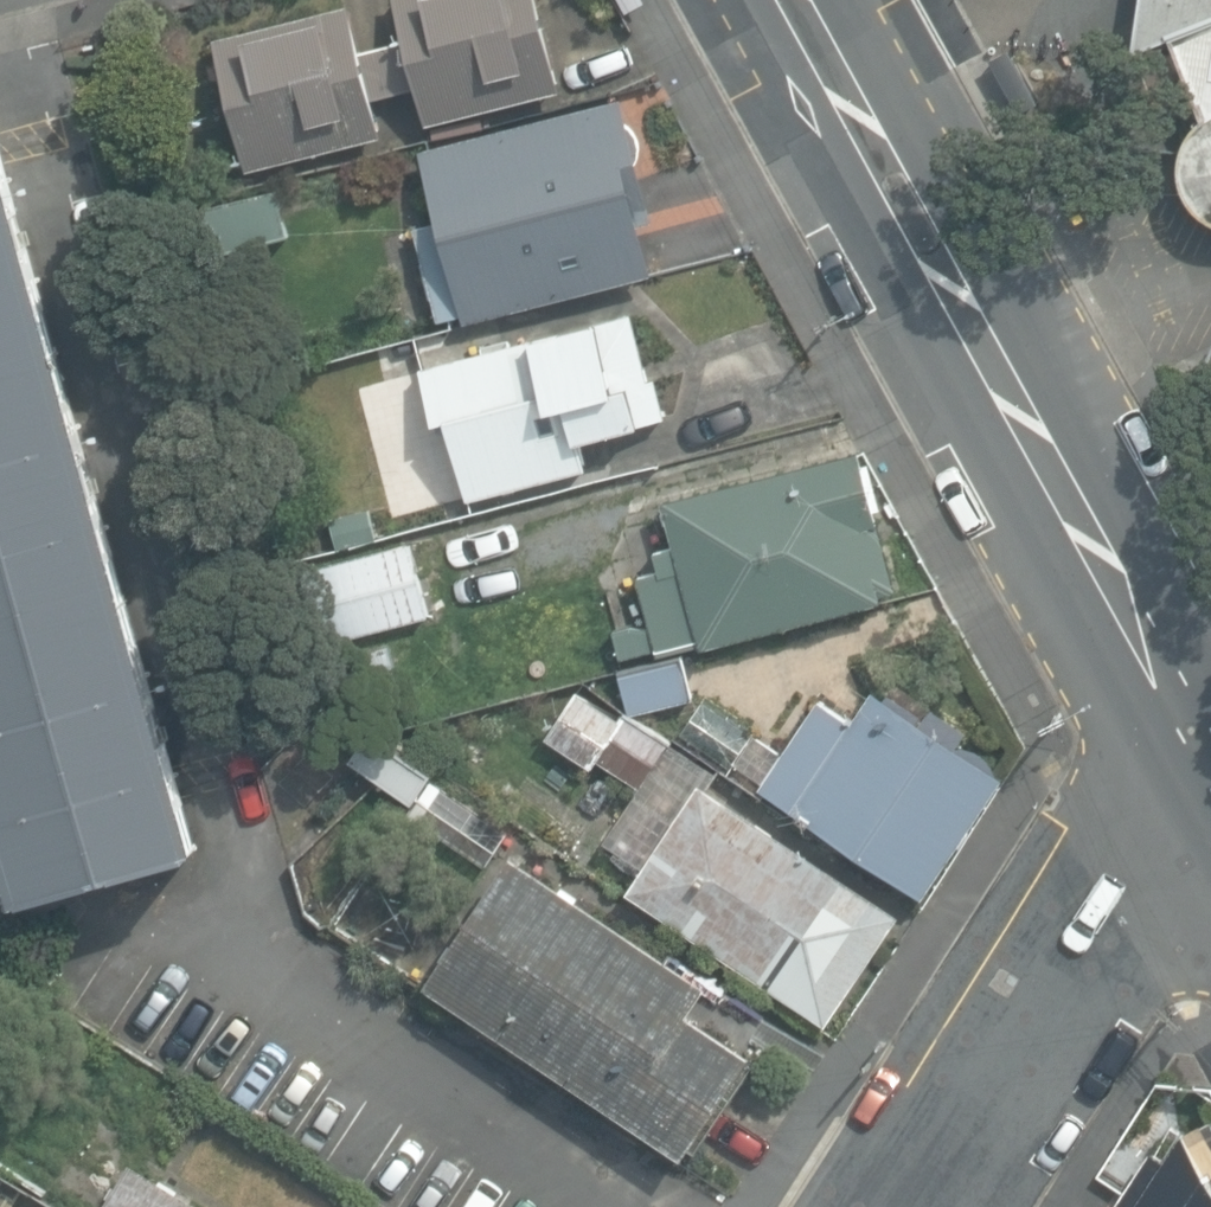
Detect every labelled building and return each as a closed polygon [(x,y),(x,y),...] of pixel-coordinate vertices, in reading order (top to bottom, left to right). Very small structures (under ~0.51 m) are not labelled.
[(564,92),(541,0),(395,0),(406,42),(365,52),(353,6),(215,40),(248,173),(385,138),(375,101),(420,90),(429,125),(564,92)] [(625,11),(645,0),(619,0),(625,11)] [(1138,55),(1172,42),(1201,127),(1182,150),(1185,183),(1197,208),(1210,216),(1210,0),(1147,0),(1138,55)] [(462,315),(464,323),(653,275),(640,225),(653,222),(621,97),(418,149),(436,221),(414,226),(439,321),(462,315)] [(20,899),(201,847),(0,136),(0,828),(19,897),(20,899)] [(204,211),(214,255),(287,237),(275,192),(204,211)] [(449,420),(470,501),(590,470),(583,440),(667,418),(657,378),(650,379),(632,311),(420,366),(436,422),(449,420)] [(707,649),(887,601),(885,594),(902,589),(866,451),(668,499),(679,544),(658,551),(662,568),(641,574),(651,619),(617,627),(623,657),(659,649),(661,653),(705,641),(707,649)] [(372,510),(331,521),(340,550),(380,539),(372,510)] [(322,644),(435,616),(416,540),(303,568),(322,644)] [(620,669),(631,713),(693,697),(683,653),(620,669)] [(763,788),(927,897),(1010,778),(1001,771),(999,765),(994,757),(988,752),(980,746),(971,745),(963,746),(973,732),(935,703),(929,713),(893,691),(890,696),(877,689),(874,696),(858,686),(843,711),(822,698),(787,752),(759,734),(758,735),(739,763),(767,781),(763,788)] [(643,788),(676,741),(628,713),(625,718),(580,691),(548,738),(597,768),(602,761),(643,788)] [(739,763),(758,735),(705,701),(684,733),(736,768),(739,763)] [(352,757),(415,801),(433,775),(369,731),(352,757)] [(649,862),(630,893),(832,1026),(905,913),(714,788),(724,771),(676,741),(643,788),(610,836),(649,862)] [(511,830),(435,782),(411,820),(487,868),(511,830)] [(428,982),(686,1154),(754,1053),(689,1009),(707,982),(514,853),(428,982)] [(1195,1130),(1191,1124),(1170,1157),(1155,1147),(1116,1206),(1210,1206),(1210,1121),(1195,1130)] [(127,1164),(101,1206),(201,1206),(127,1164)]
